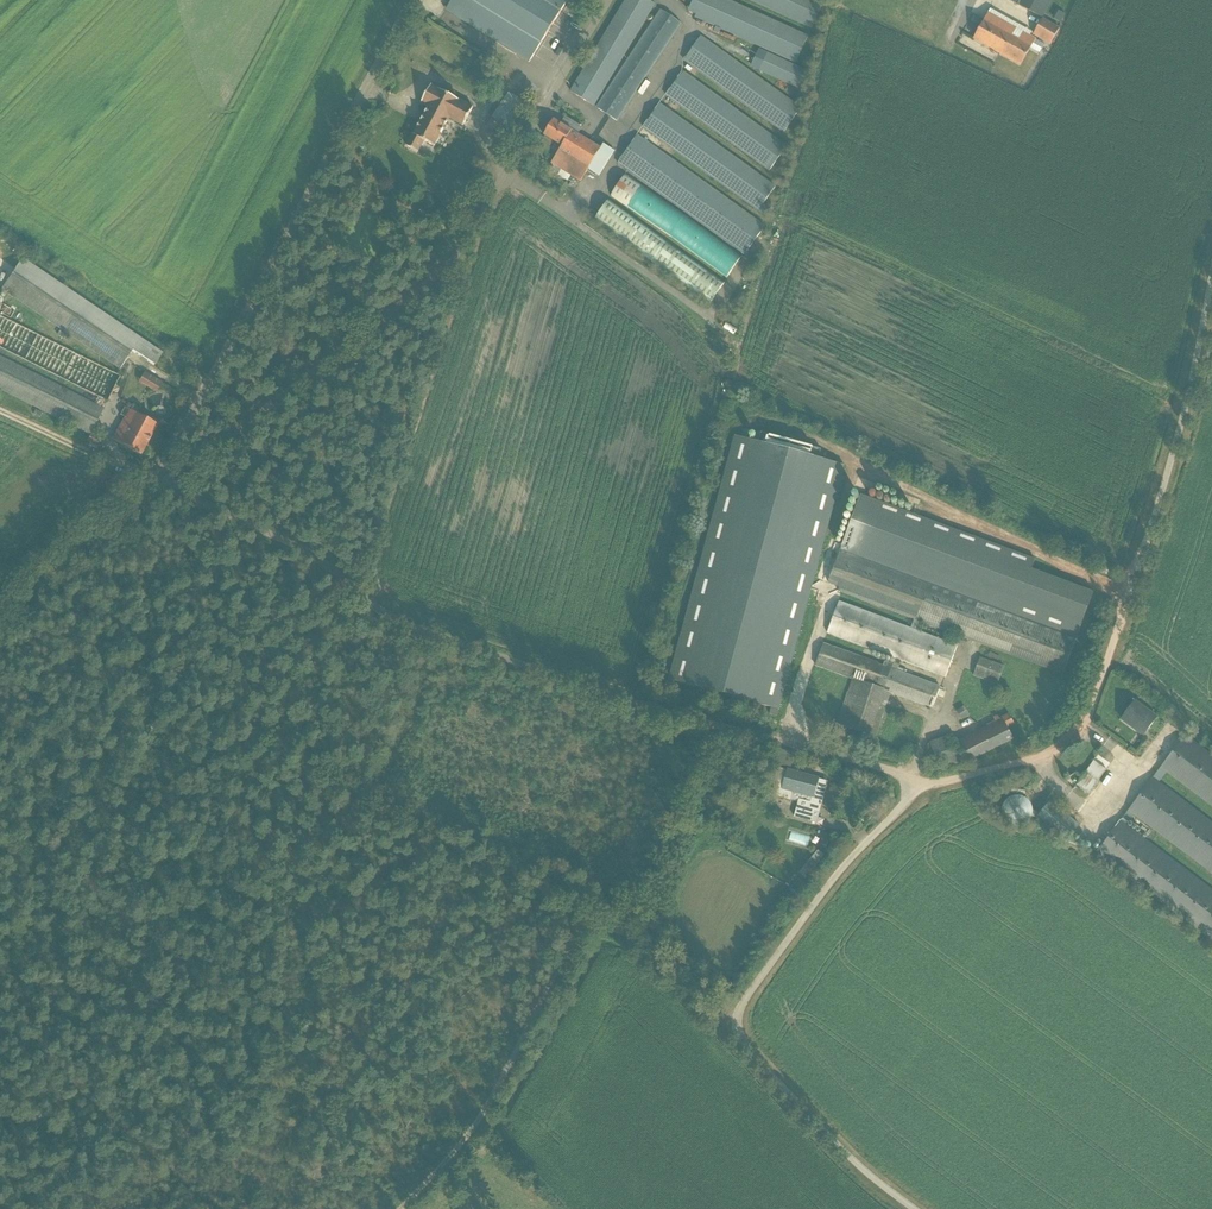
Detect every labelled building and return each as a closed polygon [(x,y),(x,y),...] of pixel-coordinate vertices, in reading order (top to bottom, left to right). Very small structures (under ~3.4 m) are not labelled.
[(445,11),(530,63),(568,0),(452,0),(445,11)] [(571,93),(593,107),(655,5),(647,0),(627,0),(571,93)] [(726,0),(693,0),(688,11),(697,15),(695,18),(716,28),(714,33),(718,35),(721,31),(795,64),(808,37),(749,10),(750,8),(744,4),(742,7),(726,0)] [(821,0),(745,0),(800,25),(798,31),(809,36),(825,1),(821,0)] [(1041,20),(1052,0),(1005,0),(1041,20)] [(660,10),(596,109),(617,123),(681,25),(660,10)] [(998,54),(1015,25),(990,11),(974,41),(998,54)] [(1051,19),(1061,25),(1065,16),(1056,11),(1051,19)] [(1059,30),(1041,20),(1033,37),(1050,47),(1059,30)] [(998,54),(1021,67),(1030,49),(1039,54),(1044,46),(1035,41),(1036,40),(1030,37),(1031,34),(1015,25),(998,54)] [(801,109),(700,38),(684,61),(784,134),(801,109)] [(751,67),(798,89),(806,71),(759,50),(751,67)] [(787,148),(683,73),(665,97),(770,172),(787,148)] [(463,127),(473,109),(431,86),(421,104),(427,107),(406,147),(418,154),(425,142),(434,147),(449,119),(463,127)] [(492,117),(510,130),(527,105),(509,93),(492,117)] [(660,105),(643,129),(764,216),(769,210),(763,206),(774,188),(660,105)] [(588,170),(601,148),(579,134),(583,128),(565,117),(560,124),(554,121),(544,136),(562,147),(551,165),(581,183),(588,170)] [(638,136),(617,165),(745,256),(765,228),(638,136)] [(601,148),(588,170),(599,177),(615,152),(603,145),(601,148)] [(625,175),(611,196),(727,279),(741,257),(625,175)] [(724,284),(608,200),(595,220),(710,304),(724,284)] [(162,353),(22,259),(1,290),(119,370),(131,352),(154,366),(162,353)] [(120,376),(0,316),(0,350),(29,364),(36,368),(51,375),(60,380),(89,394),(86,398),(96,403),(95,405),(100,407),(104,401),(107,403),(120,376)] [(66,341),(69,337),(60,331),(54,340),(67,349),(71,344),(66,341)] [(0,357),(0,392),(90,435),(86,442),(89,444),(88,446),(97,450),(98,448),(99,448),(103,440),(92,434),(103,409),(100,407),(95,405),(57,385),(60,380),(51,375),(48,381),(34,374),(36,368),(29,364),(27,370),(0,357)] [(162,382),(144,372),(138,383),(156,393),(162,382)] [(112,439),(141,455),(157,425),(124,408),(120,416),(123,417),(112,439)] [(669,679),(779,709),(845,464),(735,434),(669,679)] [(860,495),(841,551),(1076,638),(1094,592),(1031,569),(1035,560),(860,495)] [(1062,675),(1076,638),(841,551),(828,584),(839,588),(837,592),(913,620),(910,629),(839,602),(827,634),(895,660),(893,665),(884,662),(883,666),(877,664),(878,663),(824,644),(815,666),(851,680),(837,725),(876,737),(891,694),(931,709),(940,687),(897,671),(901,661),(945,678),(957,646),(918,631),(922,623),(1062,675)] [(1004,666),(980,657),(973,677),(997,685),(1004,666)] [(1144,736),(1157,719),(1135,702),(1121,720),(1144,736)] [(964,764),(1013,739),(1007,727),(1014,724),(1009,714),(998,720),(996,716),(993,718),(994,722),(986,726),(987,728),(954,744),(950,737),(929,743),(941,770),(963,763),(964,764)] [(1126,825),(1132,815),(1211,875),(1211,823),(1157,781),(1164,772),(1211,808),(1211,757),(1184,736),(1095,854),(1211,942),(1211,890),(1126,825)] [(790,769),(794,753),(777,749),(773,764),(790,769)] [(1094,761),(1077,786),(1089,795),(1106,770),(1094,761)] [(794,818),(816,824),(828,782),(778,769),(773,787),(773,792),(776,796),(780,798),(790,801),(791,800),(798,802),(794,818)] [(1031,816),(1031,813),(1030,808),(1029,806),(1027,804),(1026,802),(1023,801),(1019,800),(1015,800),(1013,801),(1009,803),(1007,805),(1006,808),(1004,812),(1005,816),(1005,818),(1008,822),(1010,824),(1012,825),(1015,826),(1017,826),(1021,826),(1022,826),(1025,824),(1027,823),(1029,821),(1030,818),(1031,816)] [(1050,801),(1036,819),(1065,842),(1079,826),(1050,801)] [(818,848),(800,874),(809,879),(826,853),(818,848)]
